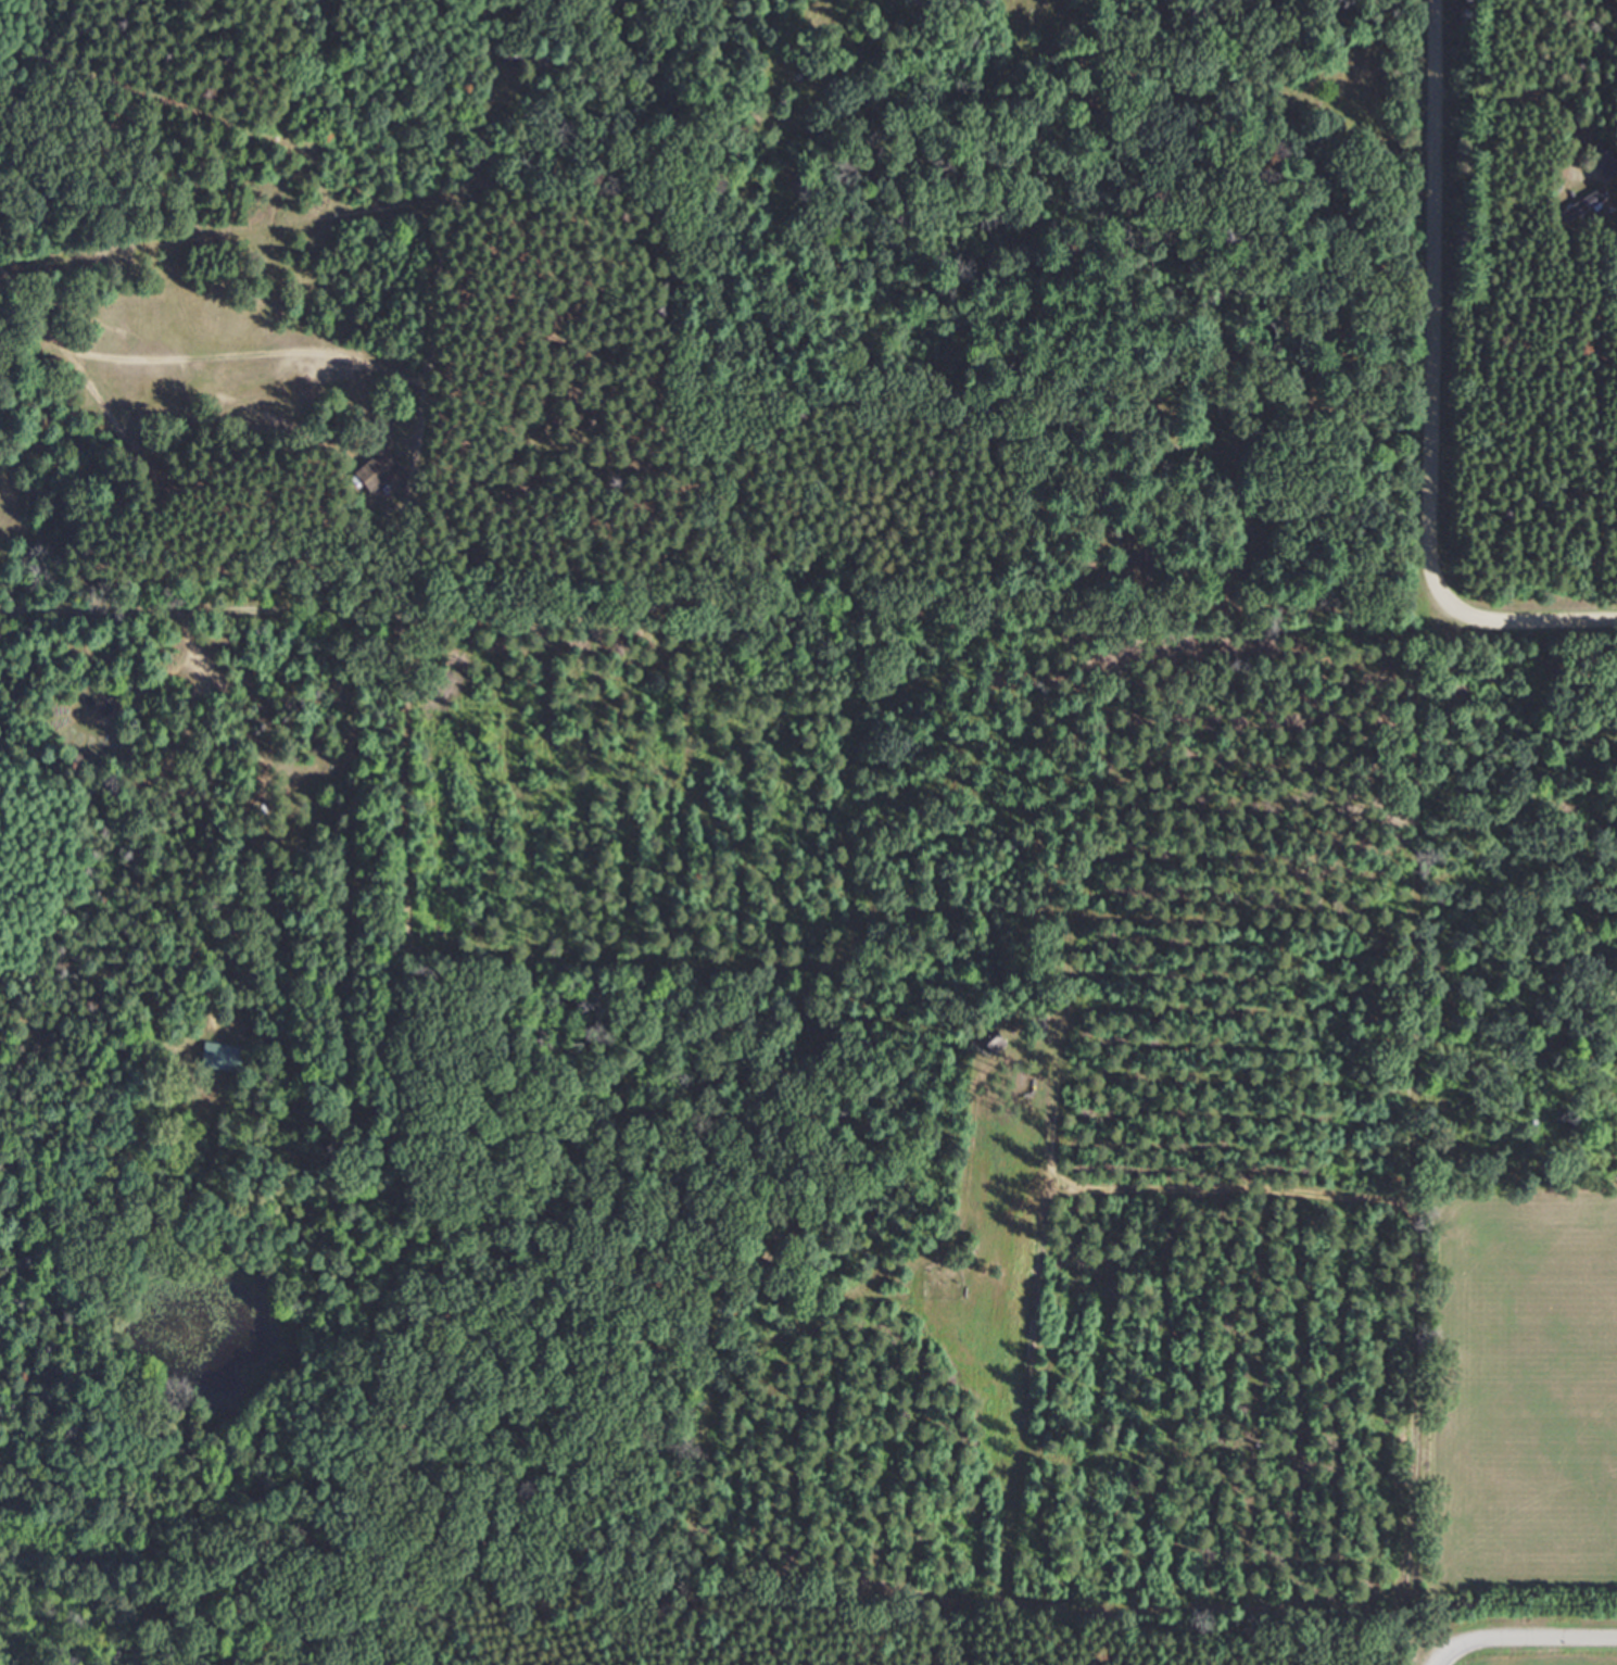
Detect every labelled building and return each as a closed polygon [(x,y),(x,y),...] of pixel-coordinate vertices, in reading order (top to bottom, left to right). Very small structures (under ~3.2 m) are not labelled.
[(1605,196),(1600,187),(1579,200),(1584,209),(1605,196)] [(382,444),(401,466),(369,492),(351,470),(382,444)] [(979,1042),(993,1056),(1007,1042),(993,1028),(979,1042)] [(200,1036),(201,1068),(239,1072),(243,1042),(200,1036)]
